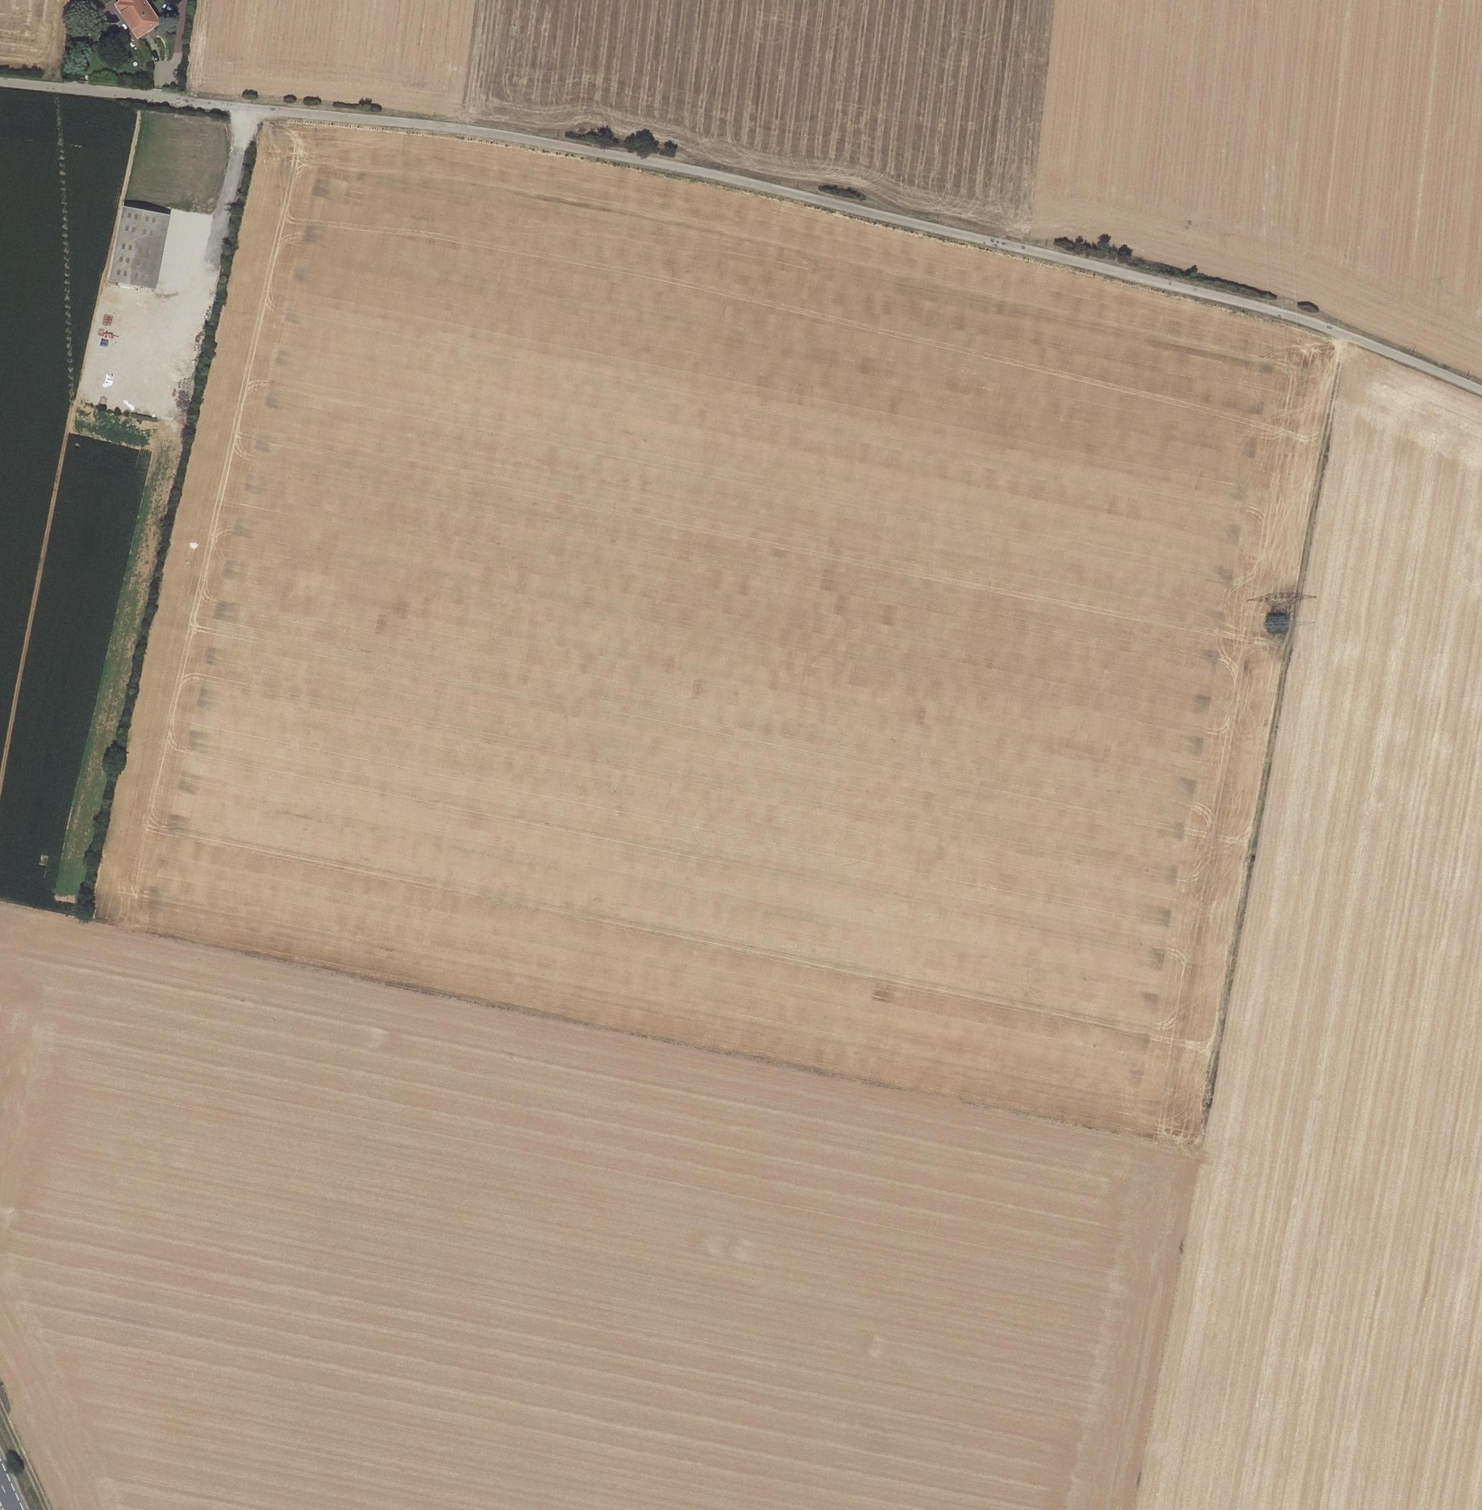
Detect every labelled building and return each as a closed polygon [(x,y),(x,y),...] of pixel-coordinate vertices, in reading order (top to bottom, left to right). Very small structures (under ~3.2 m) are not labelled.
[(144,0),(116,0),(113,2),(136,36),(158,22),(144,0)] [(170,216),(125,207),(110,281),(156,290),(170,216)] [(98,336),(97,349),(107,350),(109,337),(98,336)]
